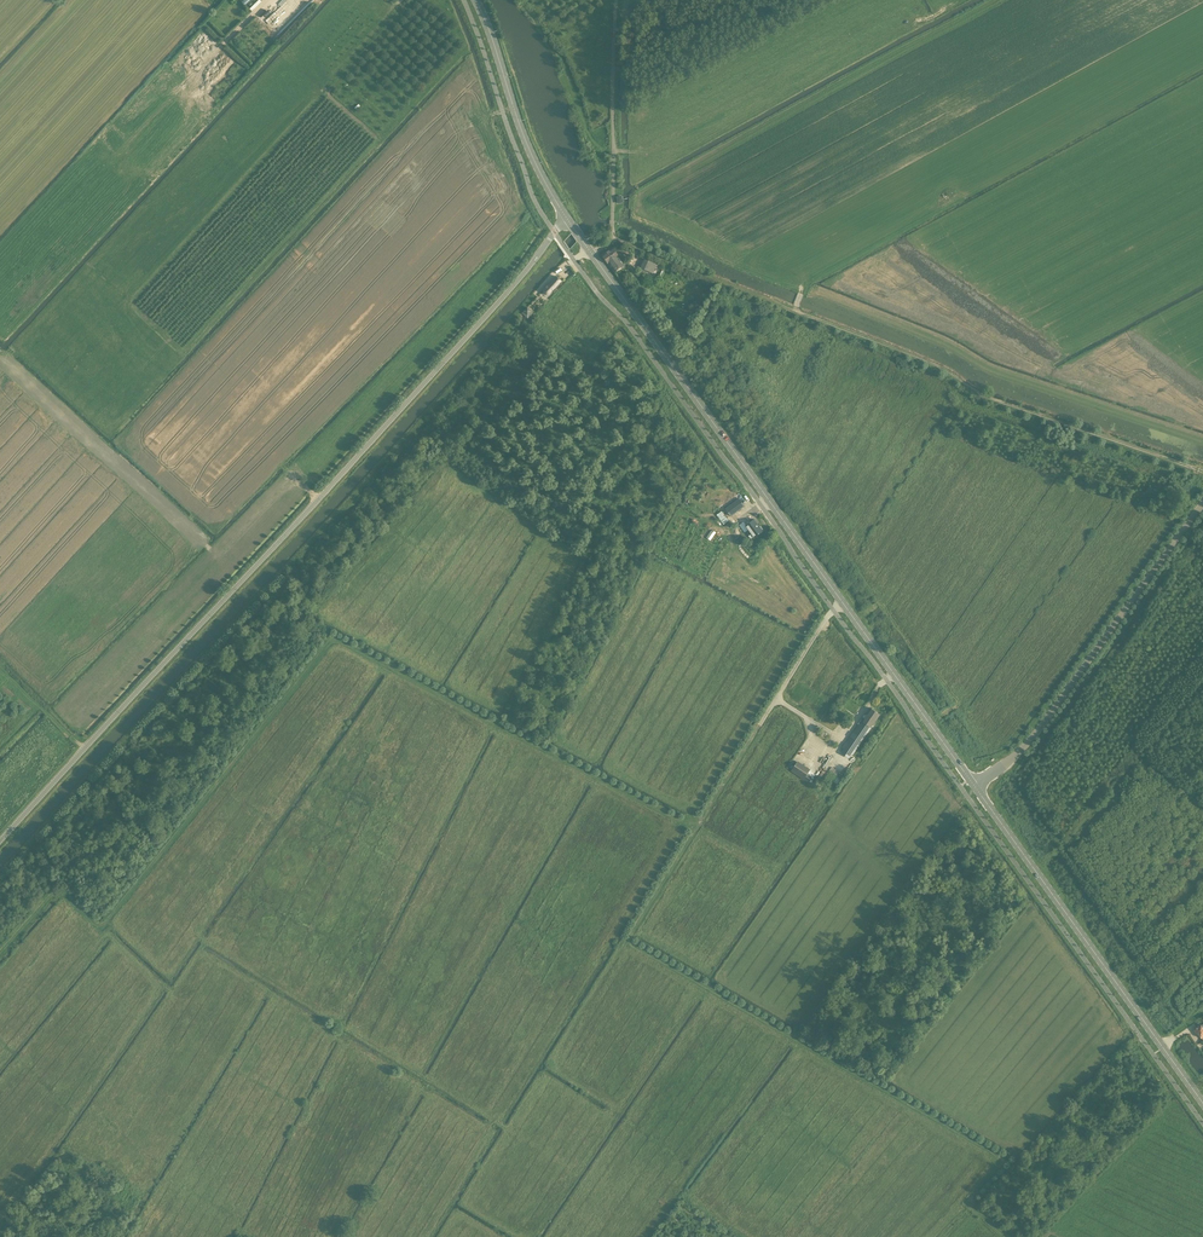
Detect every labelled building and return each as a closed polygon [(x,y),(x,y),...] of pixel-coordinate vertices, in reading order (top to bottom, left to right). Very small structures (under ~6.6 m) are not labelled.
[(260,0),(243,0),(241,2),(250,10),(260,0)] [(267,11),(260,17),(264,21),(271,15),(267,11)] [(613,247),(602,255),(607,264),(608,263),(612,271),(623,263),(618,256),(618,255),(613,247)] [(644,259),(640,268),(653,274),(657,264),(644,259)] [(560,281),(556,276),(542,291),(547,295),(552,290),(554,287),(560,281)] [(729,506),(735,513),(745,506),(739,499),(729,506)] [(763,530),(761,526),(760,527),(754,519),(746,526),(754,537),(763,531),(762,530),(763,530)] [(861,720),(846,743),(845,742),(842,747),(843,748),(840,752),(849,759),(852,755),(853,755),(872,727),(871,727),(880,714),(871,708),(862,721),(861,720)] [(791,771),(803,780),(804,779),(808,782),(811,777),(807,774),(810,769),(798,761),(791,771)] [(1201,1037),(1202,1035),(1202,1024),(1199,1027),(1198,1027),(1196,1027),(1194,1028),(1194,1030),(1196,1032),(1198,1032),(1201,1037)]
